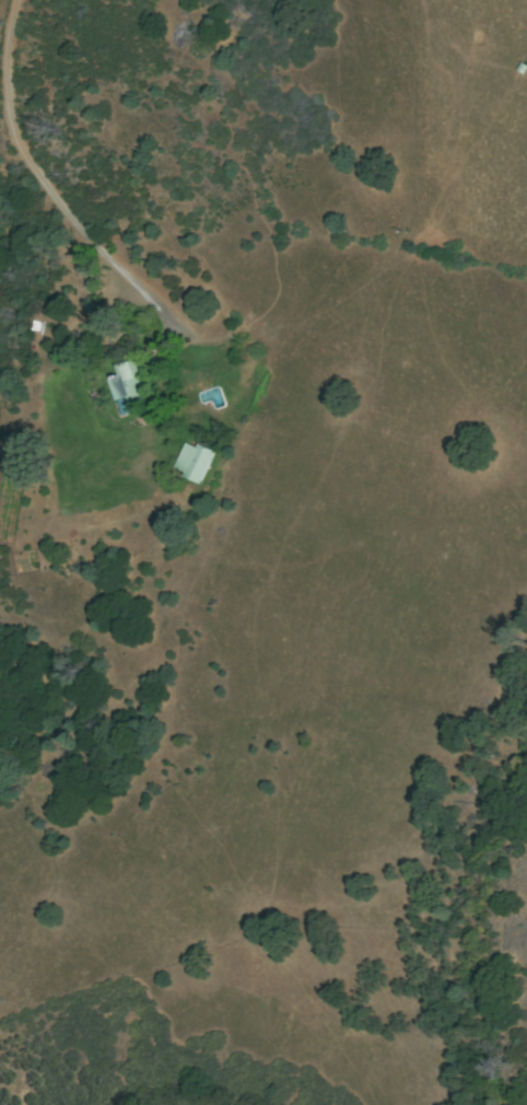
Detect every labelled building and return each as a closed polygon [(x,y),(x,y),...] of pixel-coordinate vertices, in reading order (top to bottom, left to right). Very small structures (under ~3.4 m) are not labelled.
[(132,365),(150,400),(127,412),(109,377),(132,365)] [(176,467),(189,443),(213,456),(200,480),(176,467)]
